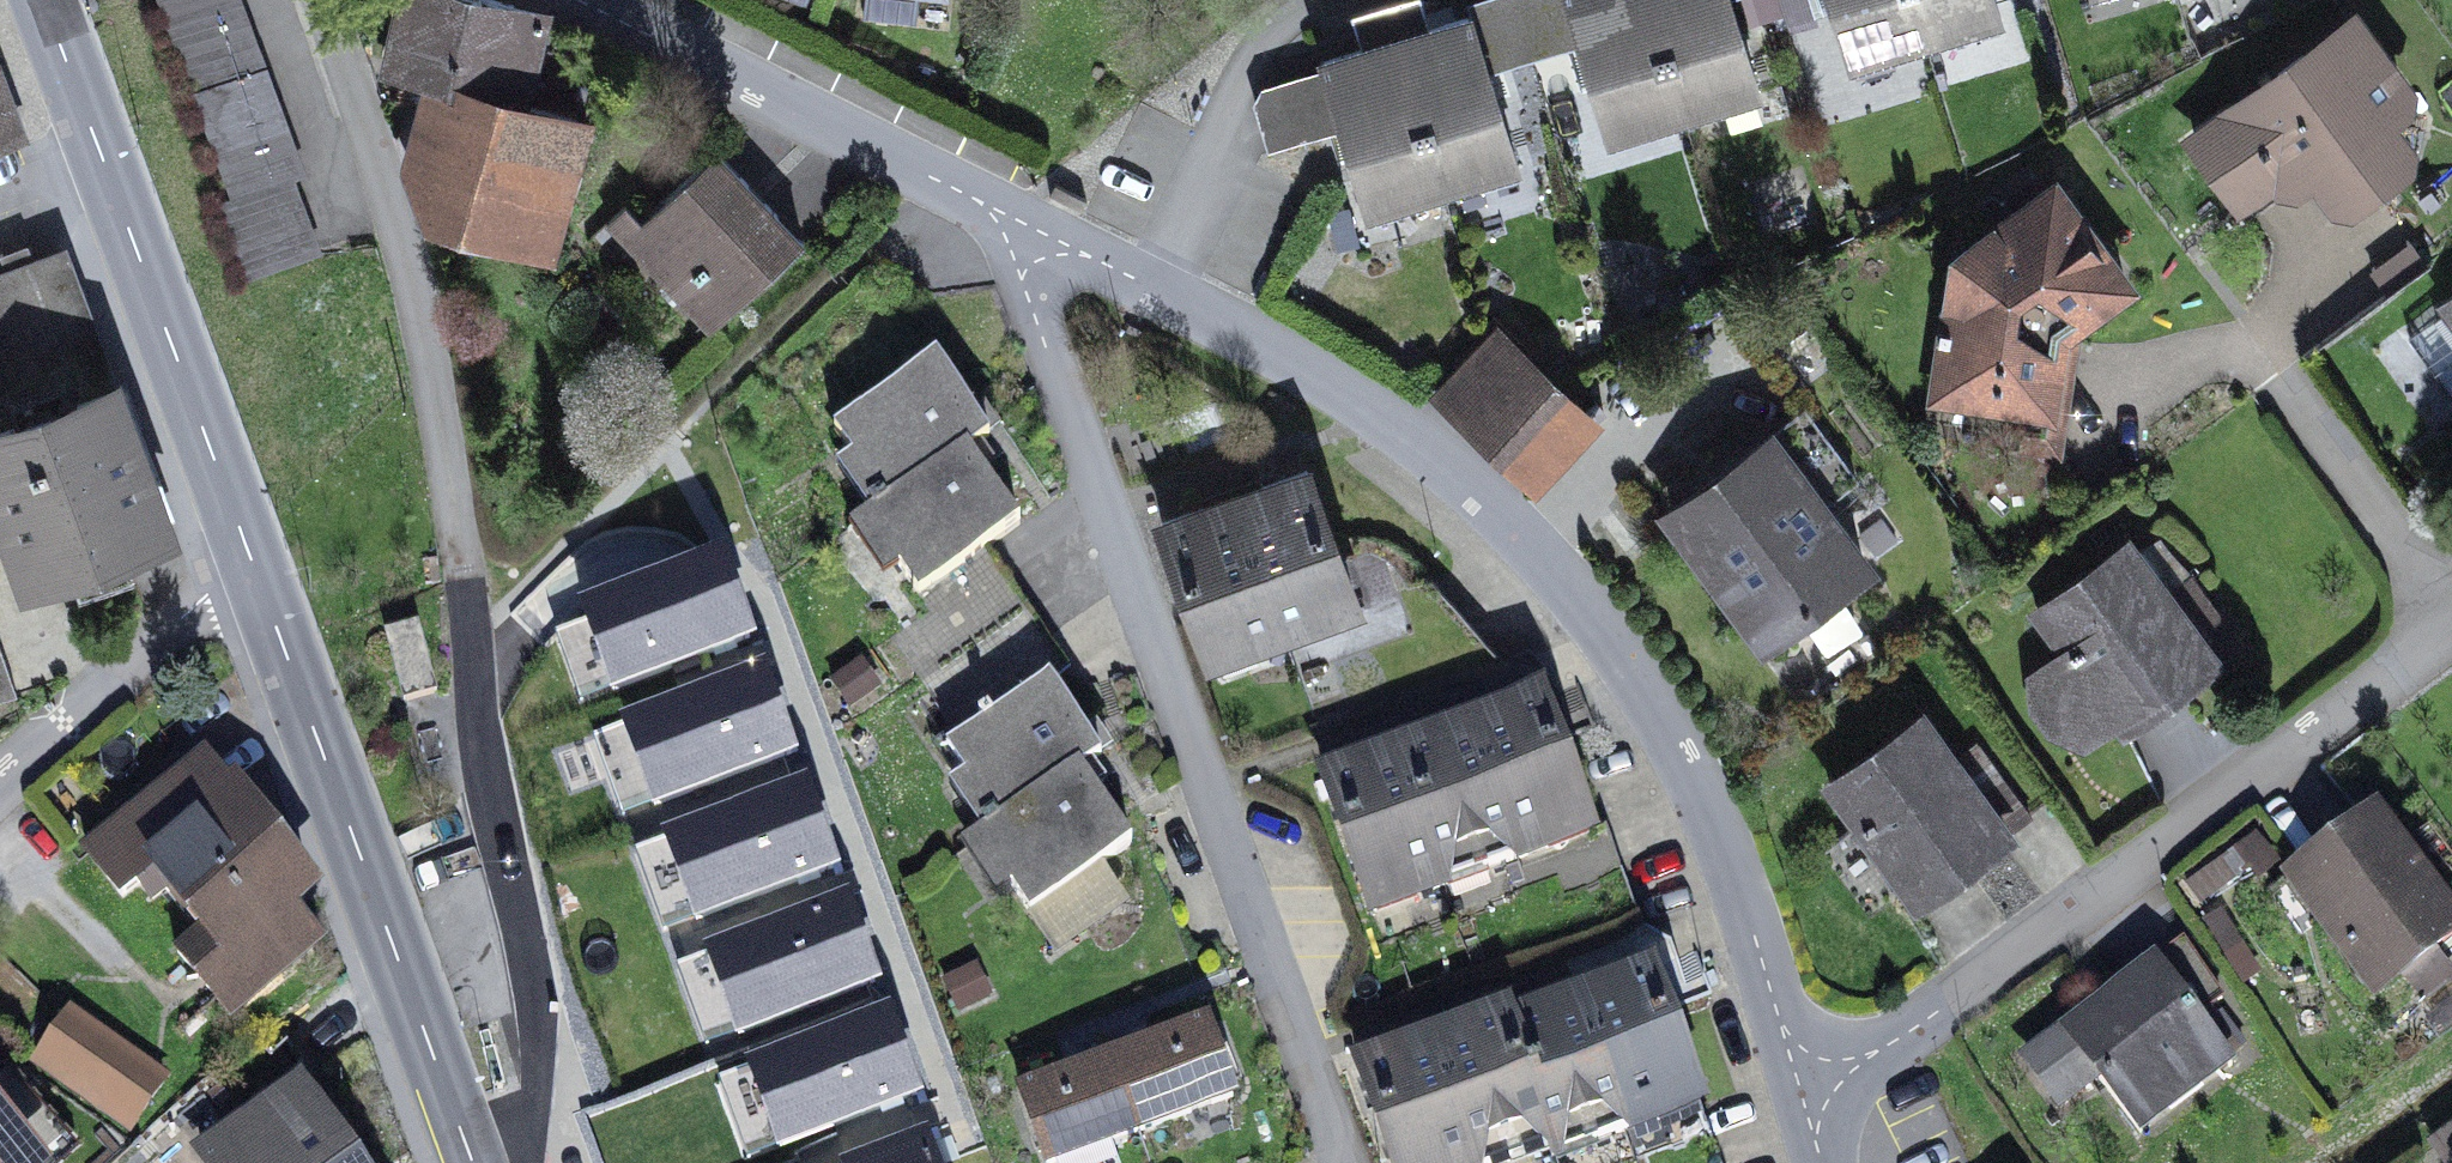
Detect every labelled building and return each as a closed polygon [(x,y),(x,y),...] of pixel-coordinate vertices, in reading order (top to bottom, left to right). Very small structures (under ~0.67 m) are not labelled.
[(235,0),(159,0),(233,201),(220,205),(248,279),(314,254),(287,181),(300,176),(235,0)] [(384,69),(452,90),(453,88),(524,109),(525,107),(550,21),(481,0),(404,0),(384,69)] [(863,11),(916,17),(918,0),(864,0),(863,11)] [(1421,0),(1405,0),(1386,6),(1443,190),(1479,179),(1473,162),(1512,150),(1488,72),(1471,17),(1430,29),(1421,0)] [(1580,44),(1566,0),(1475,0),(1467,3),(1471,17),(1488,72),(1580,44)] [(1648,127),(1684,116),(1648,0),(1566,0),(1580,44),(1604,122),(1643,110),(1648,127)] [(1684,116),(1720,105),(1715,88),(1754,76),(1731,0),(1648,0),(1684,116)] [(1887,53),(1926,42),(1913,0),(1831,0),(1845,48),(1882,36),(1887,53)] [(1926,42),(1961,31),(1956,14),(1996,1),(1995,0),(1913,0),(1926,42)] [(2001,19),(1996,1),(1956,14),(1961,31),(2001,19)] [(1402,184),(1407,201),(1443,190),(1386,6),(1351,16),(1362,50),(1321,63),(1324,71),(1341,126),(1363,196),(1402,184)] [(2218,172),(2245,209),(2289,176),(2302,178),(2322,163),(2345,193),(2358,195),(2402,163),(2404,150),(2381,119),(2401,105),(2403,91),(2352,24),(2279,74),(2278,79),(2196,143),(2218,172)] [(1851,65),(1887,53),(1882,36),(1845,48),(1851,65)] [(1272,147),(1341,126),(1324,71),(1255,92),(1272,147)] [(1759,93),(1754,76),(1715,88),(1720,105),(1759,93)] [(551,250),(587,123),(525,107),(524,109),(453,88),(452,90),(432,167),(433,218),(551,250)] [(15,139),(0,98),(0,144),(15,139)] [(1609,139),(1648,127),(1643,110),(1604,122),(1609,139)] [(622,239),(710,331),(803,243),(716,151),(641,222),(622,239)] [(2212,176),(2245,221),(2302,178),(2289,176),(2245,209),(2218,172),(2212,176)] [(1368,213),(1407,201),(1402,184),(1363,196),(1368,213)] [(2044,451),(2061,333),(2078,320),(2126,285),(2055,189),(1958,261),(1931,437),(2043,454),(2044,451)] [(622,239),(641,222),(626,205),(607,223),(622,239)] [(3,261),(8,274),(34,264),(29,252),(3,261)] [(0,276),(0,514),(3,521),(26,586),(57,575),(67,601),(128,579),(118,552),(166,535),(64,254),(34,264),(8,274),(0,276)] [(2409,336),(2451,396),(2451,305),(2409,336)] [(2044,451),(2059,453),(2078,320),(2061,333),(2044,451)] [(1495,332),(1437,394),(1501,454),(1559,392),(1495,332)] [(834,430),(886,505),(969,448),(989,435),(937,360),(834,430)] [(1501,454),(1533,484),(1591,422),(1559,392),(1501,454)] [(1667,509),(1675,520),(1811,419),(1803,408),(1667,509)] [(1856,478),(1811,419),(1675,520),(1765,641),(1865,567),(1819,505),(1856,478)] [(1021,523),(969,448),(886,505),(866,519),(929,611),(938,623),(1009,575),(988,545),(1021,523)] [(1350,590),(1307,471),(1235,497),(1284,633),(1312,622),(1326,599),(1350,590)] [(1230,634),(1255,643),(1284,633),(1235,497),(1162,523),(1206,643),(1230,634)] [(2116,717),(2123,727),(2236,642),(2190,581),(2169,597),(2130,545),(2038,613),(2068,653),(2036,677),(2039,705),(2057,730),(2084,741),(2116,717)] [(578,700),(608,689),(610,696),(756,642),(722,550),(576,604),(579,614),(550,624),(578,700)] [(1314,628),(1358,612),(1350,590),(1326,599),(1312,622),(1314,628)] [(979,683),(958,653),(938,623),(929,611),(891,637),(951,724),(937,734),(947,748),(999,712),(979,683)] [(385,630),(404,700),(437,691),(418,621),(385,630)] [(1206,643),(1214,665),(1257,649),(1255,643),(1230,634),(1206,643)] [(947,748),(998,823),(1080,768),(1101,754),(1051,681),(1071,667),(1050,635),(979,683),(999,712),(947,748)] [(17,695),(0,647),(0,701),(17,695)] [(620,813),(650,802),(652,808),(799,755),(765,663),(618,718),(621,726),(592,737),(620,813)] [(841,690),(851,707),(874,692),(864,676),(841,690)] [(1556,740),(1540,697),(1468,724),(1517,859),(1546,849),(1549,848),(1559,826),(1584,817),(1556,740)] [(1830,787),(1913,901),(2029,817),(1976,744),(1953,760),(1923,720),(1830,787)] [(1396,750),(1439,869),(1466,859),(1488,870),(1517,859),(1468,724),(1396,750)] [(1445,885),(1439,869),(1396,750),(1324,776),(1367,895),(1392,887),(1416,896),(1445,885)] [(1132,843),(1080,768),(998,823),(978,837),(1030,913),(1096,868),(1132,843)] [(186,776),(145,809),(168,837),(209,804),(186,776)] [(662,925),(691,914),(693,921),(840,867),(806,776),(659,830),(662,839),(633,849),(662,925)] [(152,899),(166,888),(186,912),(276,841),(232,786),(209,804),(168,837),(145,809),(88,854),(122,896),(139,883),(152,899)] [(2379,992),(2451,938),(2451,919),(2373,814),(2269,891),(2301,934),(2323,917),(2379,992)] [(1548,854),(1592,838),(1584,817),(1559,826),(1549,848),(1546,849),(1548,854)] [(289,904),(312,886),(276,841),(186,912),(201,932),(178,950),(231,1015),(320,944),(289,904)] [(2260,846),(2238,861),(2248,876),(2253,885),(2276,870),(2260,846)] [(1445,885),(1447,891),(1490,875),(1488,870),(1466,859),(1439,869),(1445,885)] [(2193,890),(2203,905),(2248,876),(2238,861),(2193,890)] [(1120,903),(1096,868),(1030,913),(1054,948),(1120,903)] [(1367,895),(1375,917),(1418,901),(1416,896),(1392,887),(1367,895)] [(704,1041),(734,1030),(736,1037),(882,982),(849,891),(702,945),(705,954),(676,965),(704,1041)] [(2224,1051),(2228,1057),(2234,1052),(2210,1020),(2203,1025),(2197,1016),(2223,996),(2182,941),(2117,989),(2099,1003),(2029,1055),(2064,1102),(2099,1076),(2132,1120),(2224,1051)] [(1694,1088),(1650,969),(1578,996),(1627,1131),(1656,1121),(1659,1120),(1669,1097),(1694,1088)] [(950,989),(959,1007),(983,994),(974,976),(950,989)] [(2117,989),(2109,979),(2091,993),(2099,1003),(2117,989)] [(1578,996),(1506,1022),(1549,1141),(1551,1140),(1573,1132),(1595,1143),(1598,1142),(1627,1131),(1578,996)] [(747,1155),(776,1144),(778,1150),(925,1096),(891,1005),(744,1060),(748,1068),(718,1079),(747,1155)] [(1543,1131),(1547,1142),(1549,1141),(1506,1022),(1502,1011),(1430,1037),(1476,1162),(1506,1162),(1509,1162),(1512,1161),(1522,1139),(1543,1131)] [(35,1059),(132,1126),(165,1078),(68,1012),(35,1059)] [(1114,1057),(1141,1131),(1231,1099),(1205,1025),(1114,1057)] [(1430,1037),(1358,1063),(1394,1162),(1476,1162),(1430,1037)] [(301,1079),(307,1072),(287,1042),(279,1047),(301,1079)] [(2233,1063),(2228,1057),(2224,1051),(2132,1120),(2141,1132),(2233,1063)] [(1120,1139),(1141,1131),(1114,1057),(1020,1091),(1046,1162),(1052,1162),(1055,1162),(1129,1162),(1120,1139)] [(18,1082),(8,1071),(0,1079),(0,1098),(18,1082)] [(66,1136),(18,1082),(0,1098),(0,1162),(36,1162),(66,1136)] [(203,1153),(210,1162),(350,1162),(299,1086),(252,1119),(229,1135),(203,1153)] [(1658,1126),(1702,1111),(1694,1088),(1669,1097),(1659,1120),(1656,1121),(1658,1126)] [(240,1102),(217,1119),(229,1135),(252,1119),(240,1102)] [(922,1131),(841,1162),(935,1162),(922,1131)] [(1551,1153),(1547,1142),(1543,1131),(1522,1139),(1512,1161),(1509,1162),(1523,1162),(1551,1153)] [(1551,1140),(1559,1162),(1600,1147),(1598,1142),(1595,1143),(1573,1132),(1551,1140)] [(2438,1141),(2451,1161),(2451,1132),(2438,1141)]
